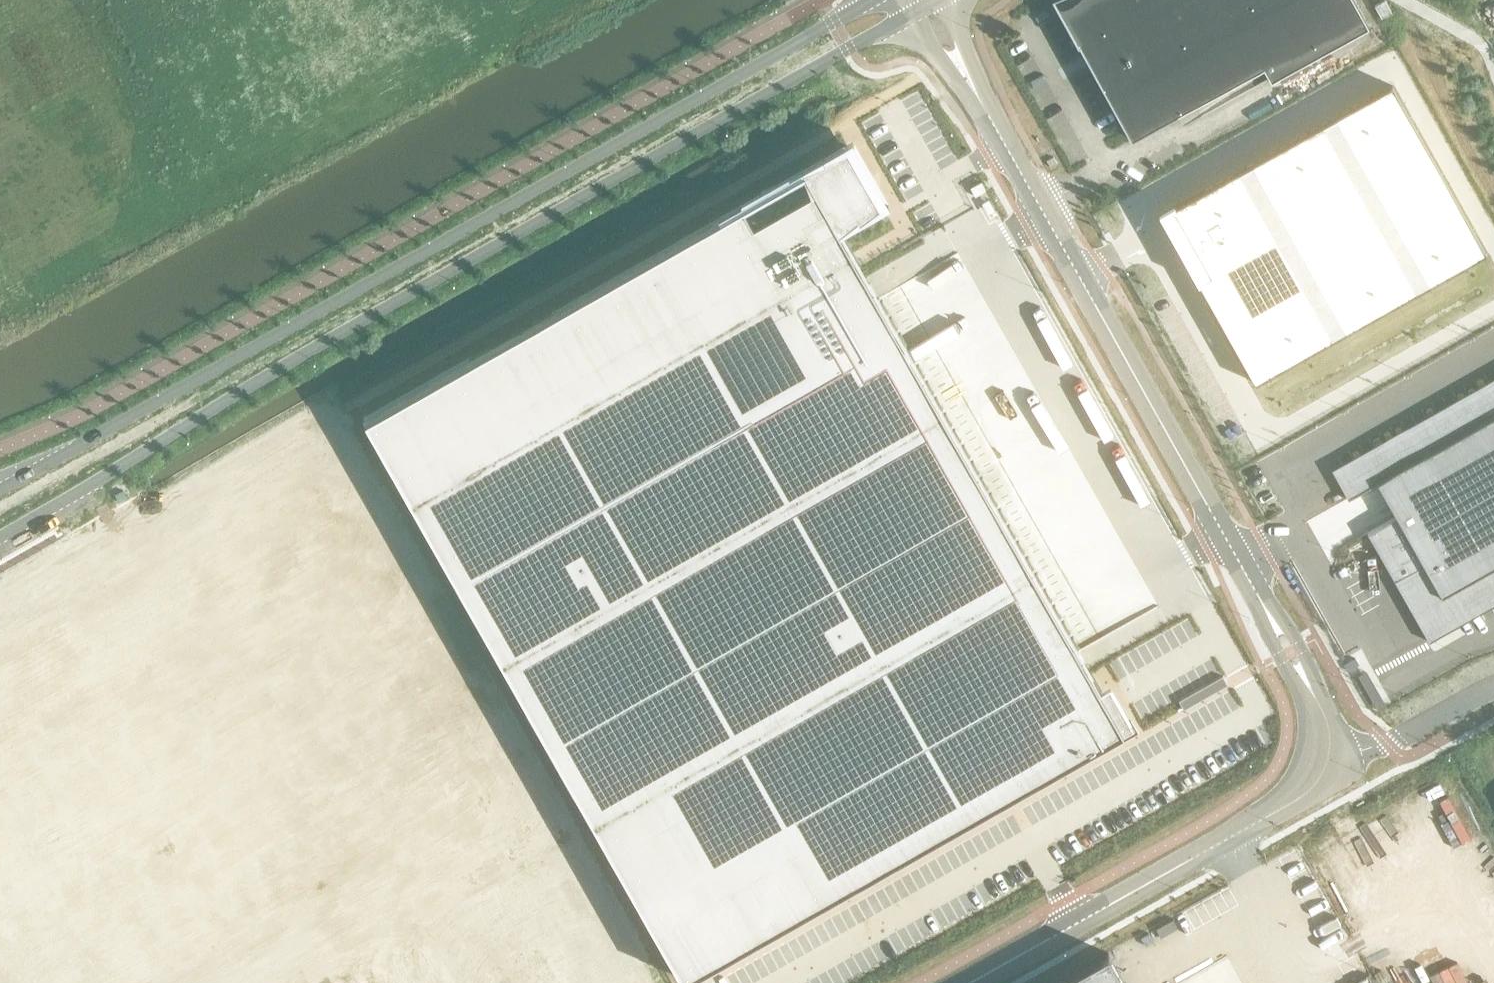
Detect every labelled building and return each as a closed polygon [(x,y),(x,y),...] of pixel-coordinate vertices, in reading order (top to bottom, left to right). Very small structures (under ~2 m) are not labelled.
[(1079,42),(1132,138),(1178,113),(1178,112),(1264,65),(1272,79),(1369,24),(1355,0),(1054,0),(1078,43),(1079,42)] [(1375,5),(1381,17),(1392,12),(1385,0),(1383,0),(1375,5)] [(1172,203),(1158,211),(1160,215),(1255,383),(1486,252),(1391,84),(1174,207),(1172,203)] [(796,174),(365,412),(400,478),(685,978),(1123,730),(1100,690),(1091,695),(841,229),(857,216),(861,219),(881,204),(848,144),(796,174)] [(1368,532),(1368,533),(1372,531),(1374,534),(1375,536),(1396,572),(1400,579),(1422,566),(1424,565),(1425,567),(1442,596),(1493,567),(1493,414),(1401,467),(1421,502),(1379,526),(1368,532)] [(1125,981),(1124,979),(1123,979),(1108,952),(1092,961),(1052,982),(1126,982),(1125,981)]
